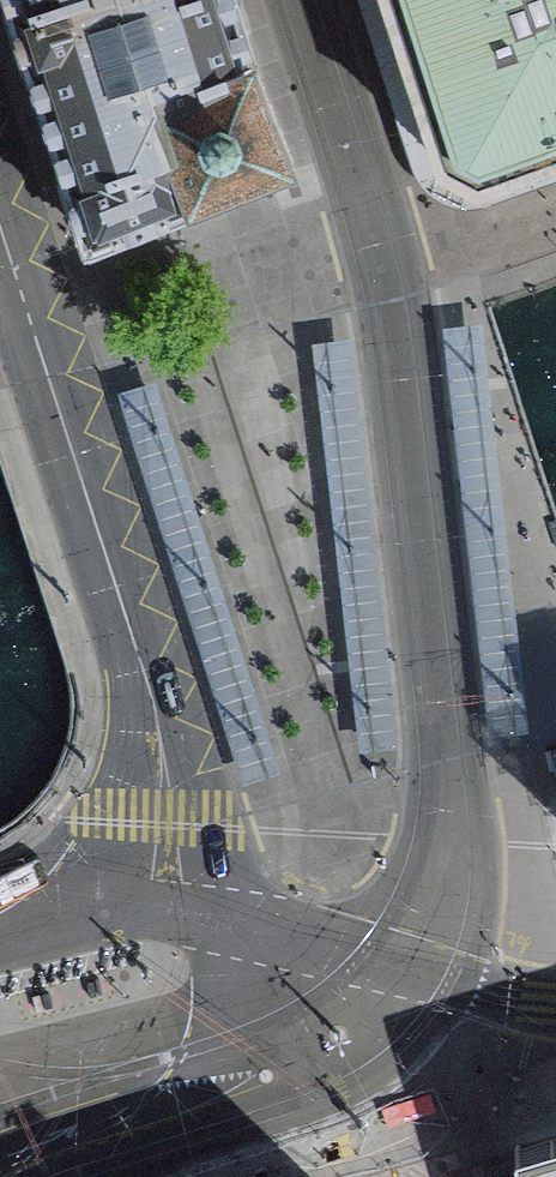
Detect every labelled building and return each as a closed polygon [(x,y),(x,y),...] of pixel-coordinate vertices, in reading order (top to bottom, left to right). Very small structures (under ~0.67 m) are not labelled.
[(80,248),(185,211),(150,113),(262,74),(235,0),(0,0),(0,21),(80,248)] [(403,76),(422,133),(441,190),(483,211),(555,184),(555,0),(378,0),(403,76)] [(283,137),(261,74),(150,113),(185,211),(239,192),(295,172),(283,137)] [(524,1149),(532,1176),(555,1176),(555,1139),(524,1149)]
